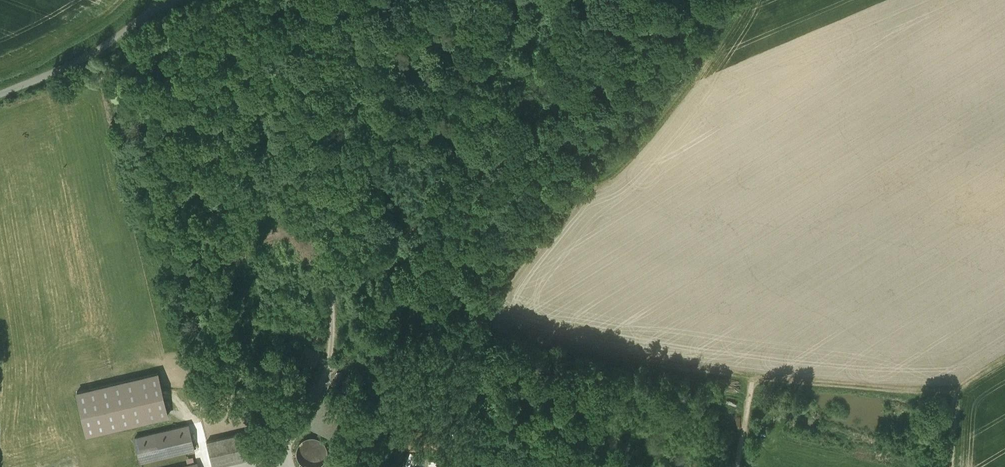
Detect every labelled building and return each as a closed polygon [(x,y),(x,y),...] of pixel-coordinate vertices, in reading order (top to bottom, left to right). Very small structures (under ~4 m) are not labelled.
[(158,373),(77,392),(88,435),(132,425),(168,416),(161,388),(158,373)] [(326,393),(308,424),(329,435),(346,404),(326,393)] [(189,426),(135,438),(141,462),(195,450),(189,426)] [(248,432),(207,442),(212,466),(253,457),(248,432)] [(433,435),(405,434),(404,448),(432,449),(433,435)] [(303,465),(306,466),(309,466),(315,466),(318,466),(321,464),(324,462),(326,459),(327,455),(327,451),(327,447),(325,444),(323,441),(319,439),(316,437),(312,437),(308,437),(305,439),(301,441),(299,444),(297,447),(297,451),(297,455),(298,459),(300,462),(303,465)]
